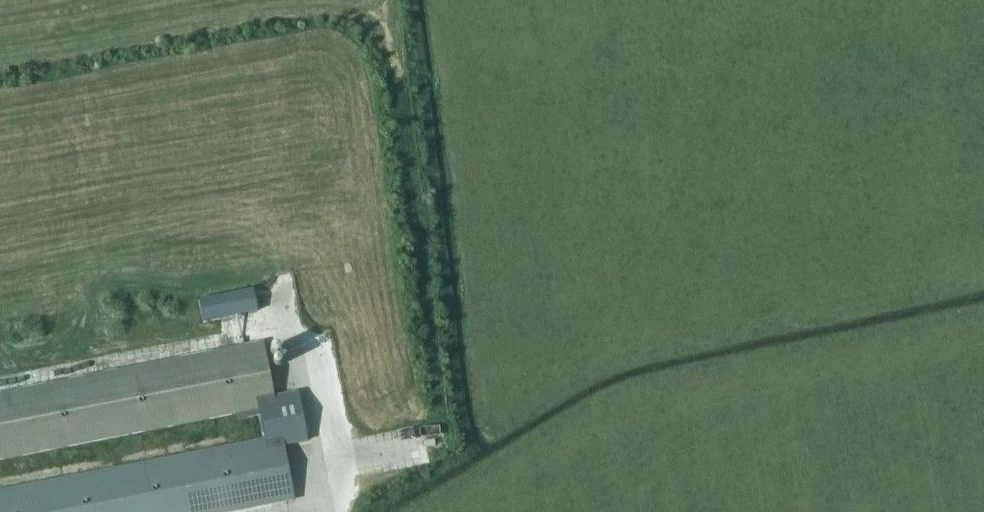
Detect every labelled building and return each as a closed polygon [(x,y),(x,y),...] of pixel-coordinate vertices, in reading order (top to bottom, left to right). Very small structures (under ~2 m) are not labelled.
[(200,299),(205,322),(261,310),(256,287),(200,299)] [(303,441),(294,394),(275,397),(264,342),(0,393),(0,458),(258,409),(264,440),(0,491),(0,511),(232,511),(295,500),(284,444),(303,441)]
